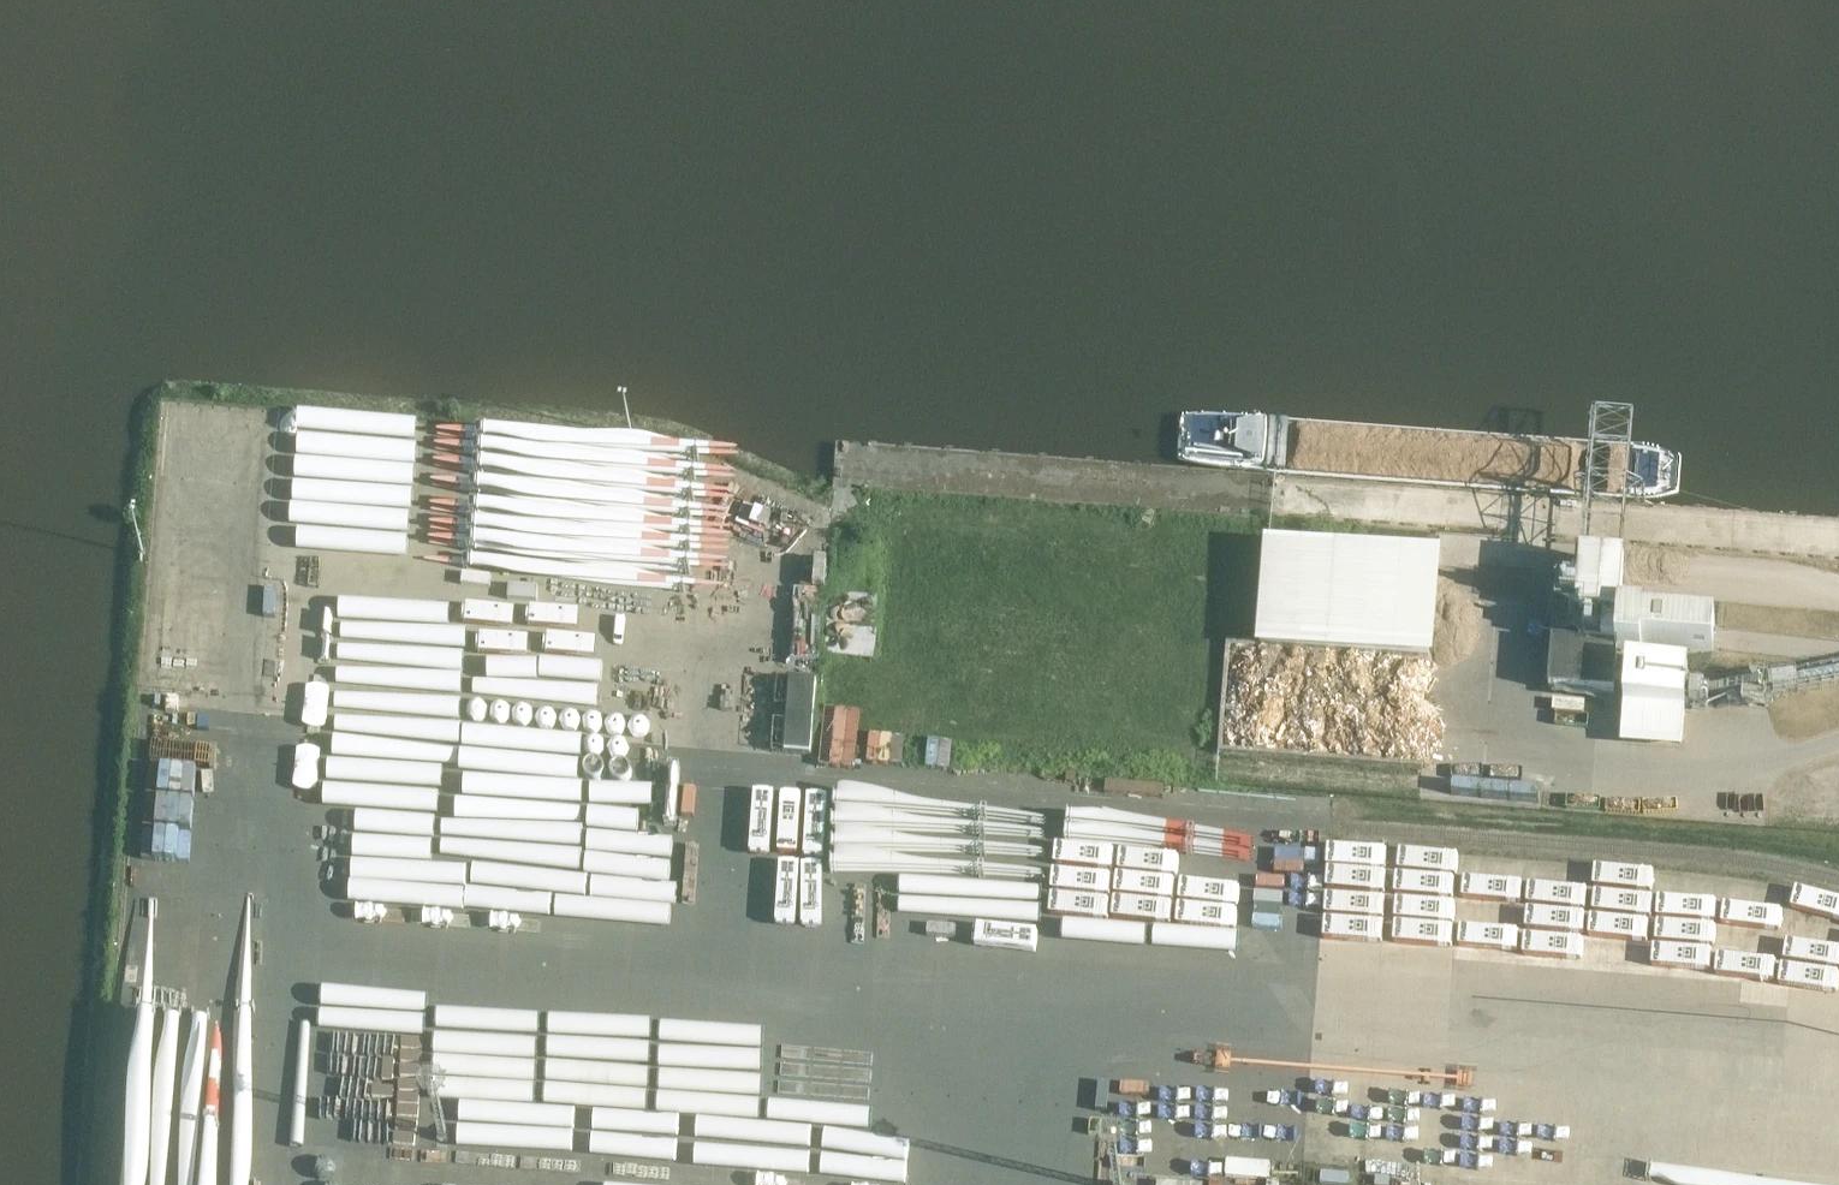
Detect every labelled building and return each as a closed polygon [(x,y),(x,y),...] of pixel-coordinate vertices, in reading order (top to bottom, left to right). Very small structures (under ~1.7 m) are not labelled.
[(314,454),(344,457),(345,452),(374,455),(376,423),(317,418),(314,454)] [(1436,550),(1263,540),(1256,651),(1429,662),(1436,550)] [(1619,743),(1681,747),(1688,656),(1716,657),(1717,611),(1619,604),(1624,554),(1578,550),(1575,612),(1582,613),(1581,640),(1550,638),(1547,688),(1622,695),(1619,743)] [(349,792),(377,794),(378,771),(351,769),(349,792)] [(1248,870),(1239,840),(1200,851),(1201,856),(1189,860),(1196,883),(1198,882),(1205,904),(1208,903),(1216,929),(1262,916),(1258,904),(1271,900),(1276,918),(1291,914),(1284,889),(1264,895),(1256,868),(1248,870)] [(310,1059),(310,1105),(339,1105),(339,1094),(368,1094),(368,1090),(385,1090),(386,1097),(401,1097),(401,1061),(358,1062),(358,1058),(310,1059)]
